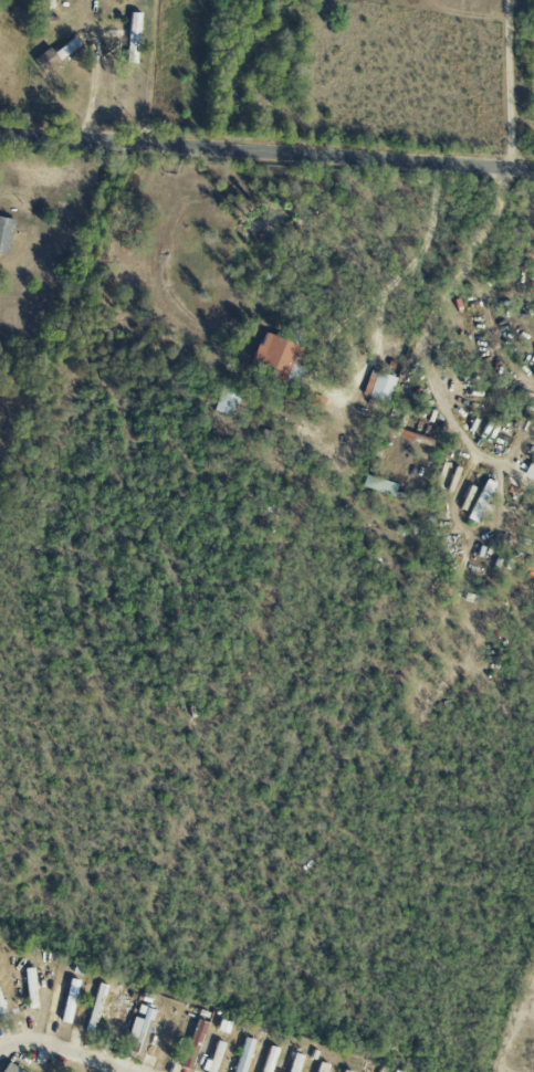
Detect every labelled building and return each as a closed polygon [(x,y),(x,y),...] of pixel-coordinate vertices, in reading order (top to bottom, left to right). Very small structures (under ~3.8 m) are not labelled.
[(126,63),(136,64),(142,14),(132,13),(126,63)] [(82,50),(76,39),(53,53),(51,49),(34,58),(42,72),(82,50)] [(0,218),(0,254),(9,255),(13,220),(0,218)] [(299,346),(264,332),(253,361),(272,368),(270,374),(298,384),(304,368),(292,364),(299,346)] [(396,379),(371,370),(362,395),(387,404),(396,379)] [(241,391),(222,387),(215,413),(235,417),(241,391)] [(432,448),(434,440),(400,430),(398,438),(432,448)] [(362,487),(394,496),(397,485),(365,475),(362,487)] [(59,1022),(70,1025),(82,982),(70,979),(59,1022)] [(110,986),(99,983),(85,1031),(96,1034),(110,986)] [(128,1033),(134,1005),(115,1001),(109,1028),(128,1033)] [(155,1010),(137,1006),(130,1037),(139,1039),(135,1054),(144,1056),(155,1010)] [(181,1067),(191,1071),(206,1023),(196,1020),(181,1067)] [(256,1041),(245,1038),(233,1071),(245,1071),(256,1041)] [(226,1044),(217,1041),(210,1061),(204,1060),(200,1071),(217,1071),(226,1044)] [(269,1046),(261,1071),(273,1071),(279,1049),(269,1046)] [(303,1056),(292,1053),(287,1071),(299,1071),(303,1056)] [(330,1066),(319,1062),(316,1071),(328,1071),(330,1066)] [(5,1063),(0,1071),(21,1071),(5,1063)]
